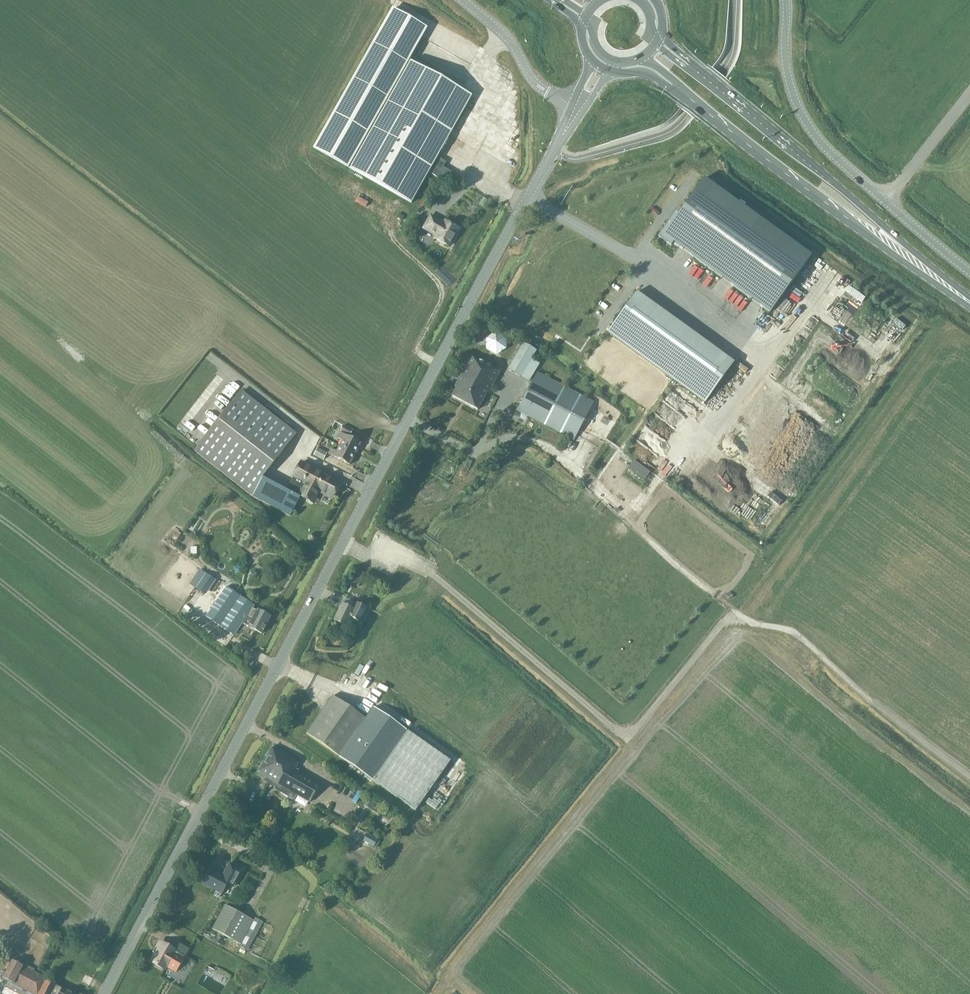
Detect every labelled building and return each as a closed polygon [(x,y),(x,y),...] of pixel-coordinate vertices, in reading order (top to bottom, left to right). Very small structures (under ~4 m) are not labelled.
[(391,10),(314,148),(412,203),(429,173),(446,182),(452,172),(443,167),(446,162),(438,157),(471,98),(408,62),(426,30),(391,10)] [(677,211),(669,222),(658,236),(671,245),(673,243),(770,313),(811,256),(704,178),(679,213),(677,211)] [(444,224),(432,217),(425,229),(438,235),(436,240),(450,247),(459,230),(446,222),(444,224)] [(639,290),(608,332),(706,404),(737,361),(639,290)] [(496,355),(506,349),(506,337),(495,332),(486,338),(486,350),(496,355)] [(524,343),(508,369),(520,376),(531,359),(536,351),(524,343)] [(477,412),(487,394),(489,395),(500,372),(471,357),(455,388),(456,389),(451,398),(477,412)] [(516,413),(573,443),(594,404),(536,374),(516,413)] [(241,390),(194,451),(252,496),(290,516),(300,497),(287,491),(262,478),(297,434),(241,390)] [(353,430),(343,425),(340,431),(349,436),(353,430)] [(344,441),(341,447),(357,455),(363,444),(342,433),(339,439),(344,441)] [(351,466),(357,455),(341,447),(338,452),(333,450),(330,455),(351,466)] [(327,452),(318,448),(314,455),(323,460),(327,452)] [(301,463),(287,491),(300,497),(314,504),(321,491),(335,498),(342,484),(320,473),(301,463)] [(573,469),(569,473),(578,481),(582,476),(573,469)] [(149,528),(153,522),(147,517),(142,523),(149,528)] [(192,607),(204,591),(212,577),(205,573),(185,602),(192,607)] [(362,578),(355,574),(351,583),(358,587),(362,578)] [(226,586),(206,617),(234,635),(242,623),(247,616),(254,605),(226,586)] [(338,611),(334,620),(346,626),(351,617),(361,622),(364,615),(363,615),(366,608),(356,603),(353,610),(341,605),(338,611)] [(247,616),(242,623),(248,627),(262,634),(266,625),(265,624),(269,616),(257,610),(256,611),(252,609),(248,617),(247,616)] [(372,780),(400,739),(406,730),(373,708),(365,718),(333,695),(306,733),(372,780)] [(450,761),(406,730),(400,739),(372,780),(416,810),(450,761)] [(273,747),(258,773),(266,777),(265,779),(268,781),(267,783),(276,788),(276,786),(280,789),(282,787),(296,795),(310,803),(320,784),(294,770),(299,762),(273,747)] [(367,833),(363,841),(373,847),(374,846),(377,840),(378,839),(367,833)] [(209,869),(201,883),(222,893),(227,884),(233,887),(242,870),(230,864),(223,876),(209,869)] [(225,905),(212,929),(241,944),(253,921),(225,905)] [(178,943),(175,950),(162,943),(162,944),(156,954),(156,953),(151,962),(164,970),(166,967),(176,972),(189,949),(178,943)] [(3,978),(8,981),(14,985),(23,967),(24,966),(12,960),(3,978)] [(23,967),(14,985),(33,993),(71,993),(58,987),(58,986),(23,967)] [(2,993),(3,993),(33,993),(14,985),(8,981),(2,993)]
